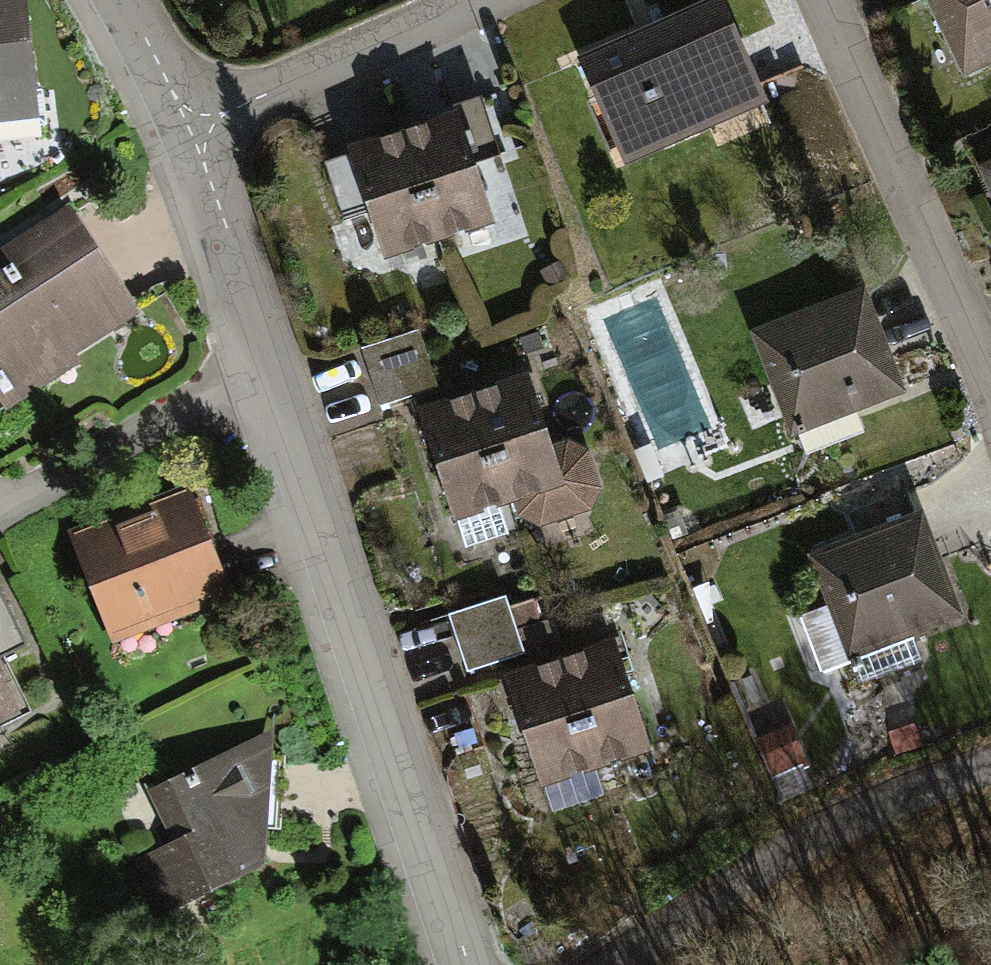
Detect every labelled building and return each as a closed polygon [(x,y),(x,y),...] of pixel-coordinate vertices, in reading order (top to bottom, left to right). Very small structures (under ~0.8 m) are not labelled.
[(29,115),(14,0),(0,0),(0,118),(29,115)] [(572,50),(618,159),(765,97),(724,0),(691,0),(572,50)] [(960,72),(990,57),(990,0),(925,0),(960,72)] [(373,134),(345,143),(382,255),(493,219),(456,107),(431,114),(373,134)] [(977,160),(990,191),(990,154),(977,160)] [(0,253),(0,391),(8,403),(76,359),(69,349),(135,306),(69,207),(0,253)] [(859,282),(748,328),(790,431),(902,384),(859,282)] [(414,331),(356,349),(374,404),(433,387),(414,331)] [(507,495),(512,510),(536,521),(584,505),(594,484),(586,452),(564,436),(550,441),(527,370),(503,378),(443,397),(415,406),(450,514),(507,495)] [(186,484),(68,531),(112,640),(230,593),(186,484)] [(922,506),(806,551),(847,655),(963,609),(922,506)] [(4,658),(32,645),(6,587),(0,590),(0,650),(4,658)] [(500,598),(442,616),(460,670),(519,653),(500,598)] [(536,661),(501,672),(534,785),(542,810),(622,787),(614,760),(649,750),(615,638),(583,647),(536,661)] [(25,713),(0,663),(0,725),(25,713)] [(788,724),(752,738),(767,778),(804,764),(788,724)] [(267,866),(276,733),(140,794),(159,841),(136,851),(160,915),(267,866)]
